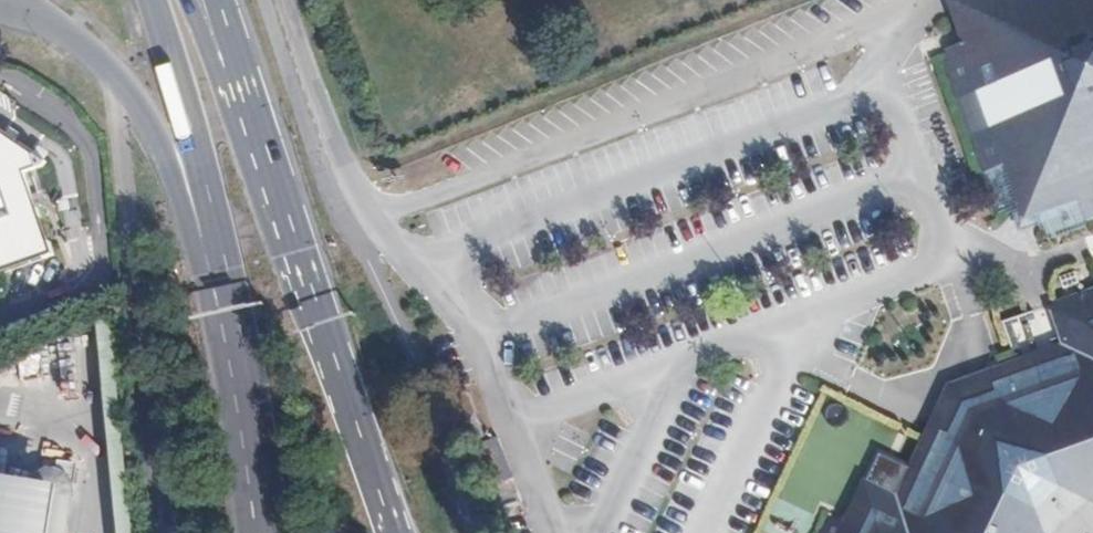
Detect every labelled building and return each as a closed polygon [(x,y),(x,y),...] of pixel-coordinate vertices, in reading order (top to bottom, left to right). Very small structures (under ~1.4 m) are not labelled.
[(970,16),(984,57),(969,62),(948,70),(986,179),(1007,172),(1022,167),(1038,214),(1081,201),(1086,217),(1090,227),(1092,226),(1092,0),(1015,0),(970,16)] [(949,4),(969,62),(984,57),(970,16),(1015,0),(959,0),(949,4)] [(52,262),(25,177),(41,172),(37,160),(0,127),(0,278),(52,262)] [(1028,236),(1086,217),(1081,201),(1038,214),(1022,167),(1007,172),(1028,236)] [(1092,319),(1092,301),(1048,317),(1064,367),(1081,362),(1069,328),(1092,319)] [(1069,328),(1081,362),(1064,367),(973,399),(962,403),(924,481),(883,462),(864,500),(872,504),(858,532),(1092,532),(1092,319),(1069,328)] [(67,488),(67,483),(64,478),(60,473),(54,469),(49,467),(43,468),(35,468),(32,470),(27,473),(23,478),(21,483),(20,488),(43,492),(67,495),(67,488)] [(43,492),(20,488),(0,485),(0,532),(37,532),(43,492)] [(67,495),(43,492),(37,532),(62,532),(67,495)] [(830,523),(826,532),(854,532),(830,523)]
